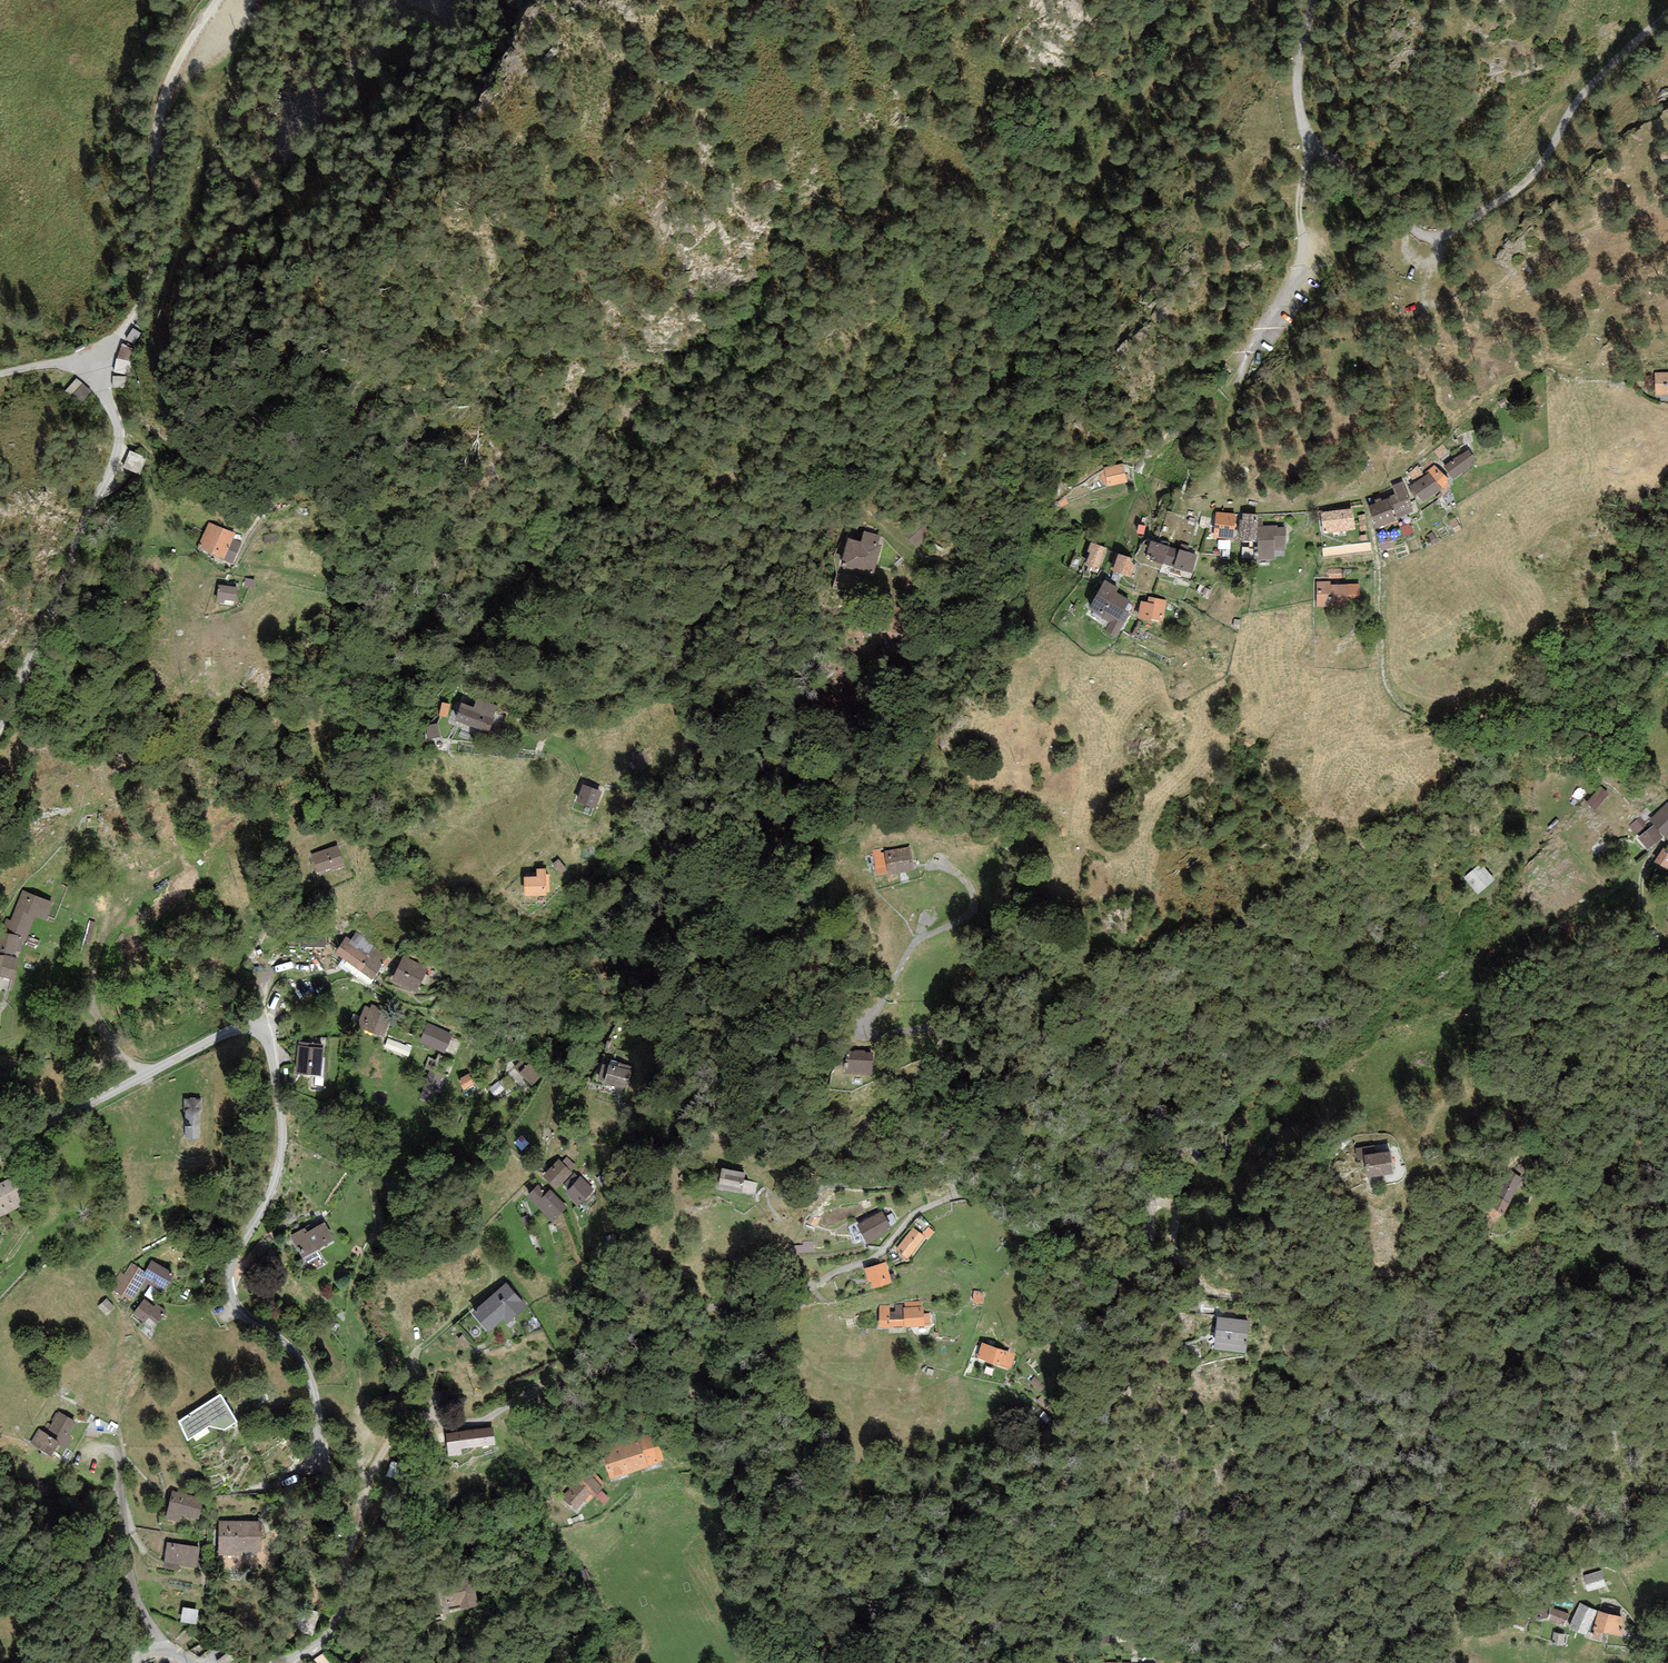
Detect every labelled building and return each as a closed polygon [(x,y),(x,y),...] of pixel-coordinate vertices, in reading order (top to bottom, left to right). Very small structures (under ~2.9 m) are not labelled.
[(141,333),(133,328),(125,339),(134,344),(141,333)] [(122,343),(116,358),(129,360),(134,349),(122,343)] [(116,358),(113,372),(130,376),(133,361),(129,360),(116,358)] [(1667,374),(1648,374),(1648,396),(1667,396),(1667,374)] [(129,377),(113,376),(112,388),(129,388),(129,377)] [(90,391),(77,379),(66,391),(80,403),(90,391)] [(1501,397),(1494,401),(1497,409),(1505,405),(1501,397)] [(1456,479),(1475,465),(1473,462),(1477,459),(1469,449),(1446,467),(1456,479)] [(147,458),(129,450),(122,466),(140,474),(147,458)] [(1371,459),(1362,462),(1366,472),(1375,469),(1371,459)] [(1428,474),(1411,486),(1425,502),(1453,480),(1436,465),(1427,472),(1428,474)] [(1118,466),(1098,471),(1102,487),(1122,482),(1118,466)] [(1412,468),(1403,475),(1407,480),(1417,474),(1412,468)] [(1371,505),(1380,528),(1398,520),(1397,517),(1414,511),(1412,506),(1414,505),(1404,481),(1393,485),(1396,493),(1391,495),(1391,497),(1371,505)] [(1059,498),(1050,503),(1055,510),(1063,505),(1059,498)] [(1358,529),(1355,508),(1324,512),(1327,533),(1358,529)] [(1236,539),(1237,513),(1217,512),(1215,537),(1236,539)] [(1244,519),(1241,519),(1241,540),(1260,540),(1260,526),(1260,514),(1244,513),(1244,519)] [(1367,514),(1358,515),(1361,530),(1369,529),(1367,514)] [(1456,517),(1449,521),(1456,532),(1462,528),(1456,517)] [(907,520),(896,531),(909,542),(919,531),(907,520)] [(1410,523),(1401,527),(1406,536),(1416,532),(1410,523)] [(245,536),(213,524),(203,547),(235,560),(245,536)] [(1140,524),(1138,533),(1144,534),(1146,526),(1140,524)] [(1278,525),(1260,526),(1260,540),(1260,546),(1256,546),(1256,559),(1277,559),(1277,550),(1288,550),(1288,527),(1278,527),(1278,525)] [(863,537),(840,530),(836,542),(826,539),(819,565),(852,575),(863,537)] [(1433,532),(1427,535),(1433,546),(1439,542),(1433,532)] [(1198,554),(1153,540),(1147,559),(1192,573),(1198,554)] [(1390,541),(1376,545),(1379,553),(1392,549),(1390,541)] [(1093,552),(1087,565),(1094,567),(1092,571),(1098,573),(1108,548),(1093,542),(1089,550),(1093,552)] [(1133,558),(1121,554),(1114,571),(1131,577),(1136,563),(1132,562),(1133,558)] [(1342,568),(1328,569),(1329,579),(1342,578),(1342,568)] [(1106,631),(1118,637),(1132,613),(1126,610),(1132,600),(1118,592),(1120,587),(1107,580),(1090,608),(1103,615),(1102,617),(1111,623),(1106,631)] [(1332,581),(1318,581),(1318,606),(1350,605),(1350,597),(1361,597),(1361,584),(1332,584),(1332,581)] [(245,604),(247,587),(225,584),(223,601),(245,604)] [(1169,600),(1150,597),(1149,602),(1142,601),(1139,617),(1154,620),(1154,619),(1165,621),(1169,600)] [(470,710),(454,702),(445,720),(469,732),(482,708),(473,704),(470,710)] [(652,762),(644,749),(632,758),(641,771),(652,762)] [(602,791),(580,782),(574,799),(596,808),(602,791)] [(1602,788),(1588,802),(1596,809),(1610,795),(1602,788)] [(1646,819),(1664,841),(1667,838),(1667,800),(1646,819)] [(1660,839),(1651,828),(1637,839),(1645,850),(1660,839)] [(902,844),(859,854),(866,882),(908,872),(902,844)] [(338,845),(311,853),(317,873),(332,869),(333,871),(345,867),(338,845)] [(1661,849),(1653,863),(1666,871),(1667,867),(1667,853),(1661,849)] [(559,858),(552,864),(560,874),(567,868),(559,858)] [(1466,878),(1481,894),(1497,879),(1482,864),(1466,878)] [(537,876),(524,876),(525,896),(548,895),(547,892),(550,892),(549,874),(546,874),(546,868),(537,869),(537,876)] [(22,890),(10,920),(5,918),(0,931),(0,951),(14,953),(14,951),(20,952),(22,940),(24,941),(34,916),(46,920),(53,902),(22,890)] [(351,937),(335,960),(361,977),(364,973),(376,982),(389,963),(351,937)] [(322,943),(304,943),(303,958),(322,958),(322,943)] [(0,954),(0,976),(12,979),(18,958),(0,954)] [(424,969),(407,959),(394,982),(411,991),(424,969)] [(350,1023),(384,1037),(394,1013),(372,1005),(370,1008),(364,1005),(360,1017),(353,1014),(350,1023)] [(453,1034),(427,1023),(419,1042),(445,1053),(453,1034)] [(412,1047),(388,1038),(384,1048),(408,1057),(412,1047)] [(324,1047),(297,1045),(295,1071),(322,1073),(324,1047)] [(850,1053),(816,1050),(813,1075),(848,1078),(850,1053)] [(541,1076),(524,1058),(514,1067),(531,1085),(541,1076)] [(490,1069),(479,1063),(473,1073),(481,1078),(484,1073),(487,1075),(490,1069)] [(628,1072),(604,1065),(599,1081),(623,1088),(628,1072)] [(429,1070),(419,1097),(433,1102),(443,1075),(429,1070)] [(474,1083),(469,1074),(458,1079),(464,1089),(474,1083)] [(504,1089),(498,1081),(488,1089),(495,1097),(504,1089)] [(202,1099),(184,1099),(184,1109),(186,1109),(185,1138),(200,1138),(201,1109),(202,1109),(202,1099)] [(1392,1151),(1364,1155),(1368,1178),(1395,1174),(1392,1151)] [(546,1161),(537,1153),(530,1161),(539,1169),(546,1161)] [(559,1159),(543,1176),(557,1189),(573,1172),(572,1170),(576,1166),(567,1157),(562,1162),(559,1159)] [(704,1167),(700,1187),(740,1197),(745,1177),(704,1167)] [(1520,1182),(1505,1171),(1480,1206),(1495,1217),(1520,1182)] [(569,1188),(564,1192),(578,1206),(594,1189),(581,1176),(579,1178),(574,1172),(564,1183),(569,1188)] [(609,1182),(604,1173),(597,1177),(602,1186),(609,1182)] [(0,1183),(0,1218),(24,1205),(10,1177),(0,1183)] [(548,1220),(562,1207),(539,1184),(525,1196),(548,1220)] [(843,1224),(852,1241),(882,1225),(873,1208),(843,1224)] [(923,1232),(929,1226),(921,1219),(915,1225),(923,1232)] [(305,1228),(291,1235),(302,1258),(334,1240),(324,1223),(307,1232),(305,1228)] [(905,1229),(887,1249),(899,1260),(917,1240),(905,1229)] [(174,1273),(152,1260),(145,1271),(131,1262),(124,1274),(120,1272),(110,1289),(121,1296),(122,1295),(133,1301),(141,1287),(145,1289),(147,1284),(162,1293),(174,1273)] [(875,1263),(855,1269),(861,1288),(881,1282),(875,1263)] [(507,1282),(473,1312),(490,1330),(504,1318),(508,1323),(528,1305),(507,1282)] [(967,1303),(980,1305),(983,1292),(969,1290),(967,1303)] [(154,1306),(144,1299),(133,1314),(144,1323),(149,1317),(157,1324),(167,1311),(156,1303),(154,1306)] [(923,1302),(871,1305),(872,1328),(925,1324),(923,1302)] [(1251,1322),(1217,1316),(1212,1346),(1245,1352),(1251,1322)] [(1016,1354),(977,1342),(972,1359),(1010,1372),(1016,1354)] [(220,1393),(179,1421),(187,1439),(209,1425),(224,1428),(236,1420),(220,1393)] [(75,1425),(64,1419),(52,1440),(45,1436),(39,1444),(58,1455),(75,1425)] [(495,1426),(445,1432),(448,1453),(498,1448),(495,1426)] [(653,1433),(601,1446),(610,1480),(662,1466),(653,1433)] [(405,1466),(392,1460),(386,1476),(400,1481),(405,1466)] [(608,1486),(591,1469),(562,1497),(579,1514),(608,1486)] [(207,1499),(171,1494),(168,1517),(205,1522),(207,1499)] [(1659,1505),(1659,1519),(1667,1519),(1667,1504),(1659,1505)] [(266,1523),(220,1521),(219,1550),(264,1552),(266,1523)] [(200,1548),(167,1542),(165,1562),(198,1567),(200,1548)] [(1596,1573),(1579,1580),(1583,1593),(1601,1586),(1596,1573)] [(472,1578),(439,1587),(446,1615),(479,1606),(472,1578)] [(1621,1617),(1576,1602),(1565,1627),(1583,1636),(1587,1628),(1614,1636),(1621,1617)] [(198,1609),(183,1606),(180,1621),(195,1624),(198,1609)] [(1566,1611),(1548,1606),(1543,1621),(1561,1627),(1566,1611)] [(1562,1636),(1550,1633),(1548,1644),(1560,1646),(1562,1636)]
